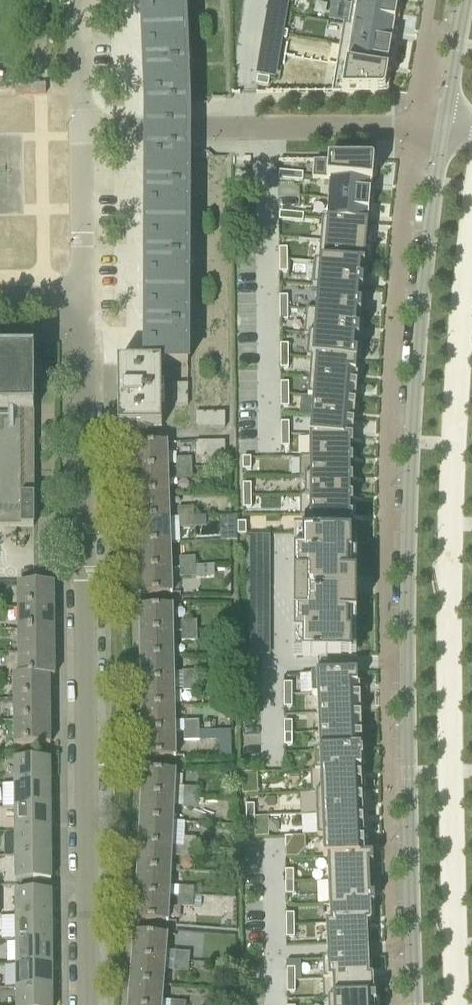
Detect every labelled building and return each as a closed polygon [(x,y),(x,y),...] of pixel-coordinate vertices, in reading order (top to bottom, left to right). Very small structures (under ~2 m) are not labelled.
[(190,103),(186,0),(143,0),(148,105),(190,103)] [(366,15),(402,22),(406,0),(369,0),(366,15)] [(363,34),(398,41),(402,22),(366,15),(363,34)] [(276,30),(264,28),(263,36),(275,38),(276,30)] [(288,32),(276,30),(275,38),(287,39),(288,32)] [(363,34),(359,53),(394,60),(398,41),(363,34)] [(394,60),(359,53),(355,72),(391,79),(394,60)] [(258,76),(257,84),(268,86),(270,78),(258,76)] [(148,105),(148,139),(148,148),(190,148),(190,103),(148,105)] [(148,148),(147,362),(162,362),(190,362),(190,148),(148,148)] [(314,161),(313,179),(330,180),(371,184),(374,165),(372,162),(314,161)] [(279,171),(279,179),(291,179),(291,172),(279,171)] [(291,172),(291,179),(303,180),(303,172),(291,172)] [(330,180),(329,200),(370,203),(371,193),(371,184),(330,180)] [(329,200),(327,220),(368,223),(370,203),(329,200)] [(280,211),(279,219),(291,220),(292,212),(280,211)] [(292,212),(291,220),(303,221),(304,213),(292,212)] [(323,220),(321,241),(366,245),(367,230),(368,223),(327,220),(323,220)] [(319,261),(319,262),(361,266),(361,268),(365,268),(365,267),(364,267),(366,253),(366,245),(321,241),(319,261)] [(288,247),(280,248),(280,260),(288,259),(288,247)] [(288,259),(280,260),(280,272),(288,271),(288,259)] [(315,261),(313,286),(318,286),(359,290),(359,292),(363,292),(364,281),(360,281),(361,268),(361,266),(319,262),(319,261),(315,261)] [(318,286),(316,310),(357,314),(357,316),(358,316),(361,316),(362,305),(358,305),(359,292),(359,290),(318,286)] [(288,296),(280,296),(280,308),(288,308),(288,296)] [(288,308),(280,308),(280,320),(288,320),(288,308)] [(311,310),(309,334),(355,338),(355,339),(359,340),(360,329),(356,329),(357,316),(357,314),(316,310),(311,310)] [(309,334),(307,358),(311,358),(357,362),(358,353),(354,353),(355,339),(355,338),(309,334)] [(288,344),(280,344),(281,356),(289,356),(288,344)] [(34,527),(34,525),(35,353),(34,353),(34,351),(0,351),(0,527),(34,527)] [(289,356),(281,356),(281,368),(282,368),(289,368),(289,356)] [(311,358),(310,377),(355,381),(357,362),(311,358)] [(119,379),(162,379),(162,362),(147,362),(119,362),(119,379)] [(310,377),(308,397),(313,397),(354,400),(354,390),(357,390),(357,384),(355,384),(355,381),(310,377)] [(119,411),(163,411),(162,379),(119,379),(119,411)] [(282,382),(281,382),(281,395),(289,394),(289,382),(282,382)] [(172,395),(189,395),(188,384),(172,384),(172,395)] [(289,394),(281,395),(281,407),(289,406),(289,394)] [(173,407),(189,407),(189,395),(172,395),(173,407)] [(313,397),(311,416),(352,419),(353,411),(353,409),(355,409),(356,403),(353,403),(354,400),(313,397)] [(119,427),(134,427),(163,427),(163,411),(119,411),(119,427)] [(196,428),(225,428),(225,412),(196,412),(196,428)] [(311,416),(310,435),(351,438),(351,437),(351,428),(353,429),(354,422),(352,422),(352,419),(311,416)] [(289,422),(281,422),(281,434),(289,434),(289,422)] [(289,434),(281,434),(281,446),(289,446),(289,434)] [(310,437),(310,458),(351,458),(351,457),(351,447),(353,447),(353,440),(353,437),(351,437),(351,438),(310,435),(310,437)] [(196,457),(226,457),(226,441),(196,441),(196,457)] [(168,469),(168,458),(167,443),(134,444),(135,470),(168,469)] [(178,458),(178,469),(193,468),(192,457),(178,458)] [(251,457),(243,457),(243,469),(244,469),(251,469),(251,457)] [(300,458),(300,477),(305,477),(351,477),(350,476),(351,466),(353,466),(353,457),(351,457),(351,458),(310,458),(300,458)] [(178,469),(178,478),(193,478),(193,468),(178,469)] [(136,494),(170,493),(169,479),(168,469),(135,470),(136,494)] [(305,477),(305,496),(351,496),(351,495),(351,485),(353,485),(353,476),(350,476),(351,477),(305,477)] [(244,484),(243,484),(244,496),(252,496),(251,484),(244,484)] [(136,520),(170,519),(170,508),(170,493),(136,494),(136,520)] [(300,496),(300,515),(305,515),(351,515),(351,514),(351,504),(353,504),(353,495),(351,495),(351,496),(305,496),(300,496)] [(252,496),(244,496),(244,508),(252,508),(252,496)] [(179,508),(180,519),(194,518),(194,507),(179,508)] [(305,515),(305,534),(351,534),(351,523),(353,523),(353,514),(351,514),(351,515),(305,515)] [(180,519),(180,528),(195,528),(194,518),(180,519)] [(237,522),(237,518),(222,518),(222,540),(237,540),(237,534),(237,522)] [(137,542),(171,542),(170,519),(136,520),(137,542)] [(245,522),(237,522),(237,534),(245,534),(245,522)] [(252,531),(252,652),(270,653),(271,531),(252,531)] [(295,534),(295,656),(319,656),(351,656),(352,653),(352,616),(356,616),(356,599),(356,596),(356,574),(356,534),(351,534),(305,534),(295,534)] [(138,569),(172,567),(172,558),(171,542),(137,542),(138,569)] [(181,558),(181,567),(196,567),(196,557),(181,558)] [(138,569),(139,595),(173,594),(172,578),(172,567),(138,569)] [(181,567),(182,578),(196,577),(196,567),(181,567)] [(18,607),(54,608),(54,584),(18,584),(18,607)] [(140,633),(173,632),(173,606),(139,606),(140,633)] [(18,630),(54,630),(54,608),(18,607),(18,630)] [(182,631),(199,630),(197,621),(181,621),(182,631)] [(18,652),(54,652),(54,630),(18,630),(18,652)] [(182,641),(199,641),(199,630),(182,631),(182,641)] [(140,657),(174,657),(173,632),(140,633),(140,657)] [(18,674),(50,677),(54,677),(54,652),(18,652),(18,674)] [(141,682),(174,682),(174,657),(140,657),(141,682)] [(183,681),(199,681),(198,671),(183,671),(183,681)] [(319,674),(312,674),(312,694),(317,694),(358,692),(357,676),(357,672),(319,674)] [(13,697),(50,697),(50,677),(18,674),(13,675),(13,697)] [(199,681),(183,681),(183,691),(199,690),(199,681)] [(141,707),(175,706),(174,682),(141,682),(141,707)] [(284,682),(284,694),(292,694),(292,682),(284,682)] [(358,692),(317,694),(318,713),(359,712),(358,702),(360,701),(360,695),(358,695),(358,692)] [(284,694),(284,706),(285,706),(292,706),(292,694),(284,694)] [(13,721),(50,721),(50,697),(13,697),(13,721)] [(176,731),(175,721),(175,706),(141,707),(142,732),(176,731)] [(359,712),(318,713),(319,732),(359,731),(359,721),(361,721),(361,714),(359,714),(359,712)] [(13,721),(14,745),(50,745),(50,721),(13,721)] [(185,732),(200,731),(200,721),(185,721),(185,732)] [(284,721),(284,733),(292,733),(292,721),(285,721),(284,721)] [(142,732),(142,758),(176,757),(176,731),(142,732)] [(200,731),(185,732),(185,741),(200,741),(200,731)] [(359,731),(319,732),(320,751),(360,750),(360,749),(360,740),(362,740),(362,733),(360,733),(359,731)] [(284,733),(284,745),(285,745),(292,745),(292,733),(284,733)] [(320,751),(315,752),(316,771),(361,769),(361,760),(363,760),(362,752),(360,752),(360,751),(360,750),(320,751)] [(15,784),(50,783),(50,759),(14,759),(15,784)] [(141,795),(175,796),(176,787),(176,771),(142,769),(141,795)] [(316,771),(311,771),(312,793),(316,792),(362,791),(361,769),(316,771)] [(247,773),(239,773),(239,785),(247,785),(247,773)] [(15,808),(50,808),(50,783),(15,784),(15,808)] [(199,798),(199,788),(185,787),(184,797),(199,798)] [(362,791),(316,792),(317,814),(363,812),(362,791)] [(140,820),(174,821),(175,807),(175,796),(141,795),(140,820)] [(184,807),(198,808),(199,798),(184,797),(184,807)] [(247,804),(246,804),(246,816),(254,816),(254,804),(247,804)] [(15,832),(51,831),(50,808),(15,808),(15,832)] [(363,812),(317,814),(318,836),(323,835),(364,834),(363,812)] [(254,816),(246,816),(247,828),(255,828),(254,816)] [(139,845),(172,847),(173,834),(174,821),(140,820),(139,845)] [(15,856),(51,855),(51,831),(15,832),(15,856)] [(364,834),(323,835),(324,857),(328,857),(364,855),(364,854),(364,834)] [(293,836),(285,836),(285,848),(293,848),(293,836)] [(182,847),(196,848),(197,838),(182,837),(182,847)] [(137,869),(171,871),(172,847),(139,845),(137,869)] [(196,848),(182,847),(181,858),(196,858),(196,848)] [(364,855),(328,857),(329,881),(370,879),(369,871),(369,864),(373,864),(373,856),(372,856),(372,854),(364,854),(364,855)] [(15,856),(16,881),(51,881),(51,855),(15,856)] [(136,895),(170,897),(171,886),(171,871),(137,869),(136,895)] [(294,870),(286,870),(286,882),(294,882),(294,870)] [(370,879),(329,881),(330,905),(370,903),(370,904),(374,904),(374,903),(375,903),(374,894),(370,894),(370,879)] [(286,882),(286,894),(294,894),(294,882),(286,882)] [(194,898),(195,887),(181,887),(180,897),(194,898)] [(16,916),(51,915),(51,891),(16,891),(16,916)] [(135,920),(169,922),(170,906),(170,897),(136,895),(135,920)] [(180,907),(194,908),(194,898),(180,897),(180,907)] [(370,903),(330,905),(330,923),(330,924),(367,923),(367,924),(368,924),(369,924),(369,923),(370,923),(371,922),(371,921),(370,904),(370,903)] [(294,913),(286,913),(286,925),(294,925),(294,913)] [(16,940),(52,939),(51,915),(16,916),(16,940)] [(330,923),(326,923),(327,943),(347,942),(348,960),(369,959),(368,957),(368,950),(368,943),(368,940),(367,933),(367,924),(367,923),(330,924),(330,923)] [(286,925),(286,937),(294,937),(294,925),(286,925)] [(166,961),(166,960),(167,951),(168,935),(134,932),(132,958),(166,961)] [(16,964),(52,963),(52,939),(16,940),(16,964)] [(328,959),(323,959),(324,979),(369,976),(369,960),(369,959),(348,960),(347,942),(327,943),(327,944),(327,951),(328,959)] [(190,963),(191,953),(175,951),(174,962),(190,963)] [(130,983),(164,986),(166,961),(132,958),(130,983)] [(173,971),(189,973),(190,963),(174,962),(173,971)] [(17,988),(52,988),(52,963),(16,964),(17,988)] [(295,968),(287,968),(287,980),(295,980),(295,968)] [(324,979),(324,998),(328,998),(374,997),(374,995),(374,984),(373,978),(369,976),(324,979)] [(295,980),(287,980),(287,992),(288,992),(295,992),(295,980)] [(164,986),(130,983),(129,1004),(163,1004),(164,986)] [(52,988),(17,988),(17,1004),(52,1004),(52,988)] [(328,998),(328,1004),(375,1004),(377,1004),(376,995),(374,995),(374,997),(328,998)]
